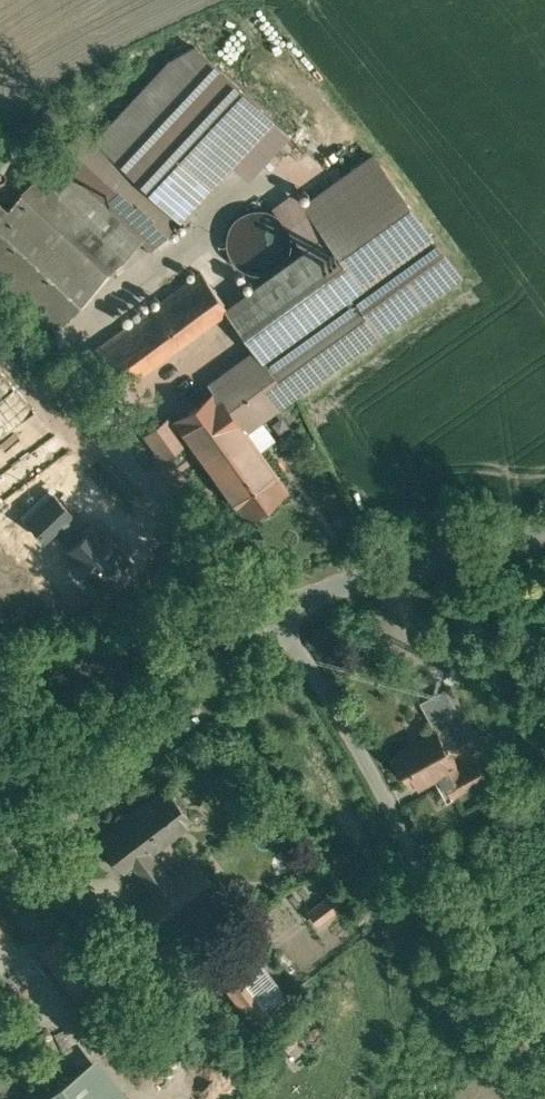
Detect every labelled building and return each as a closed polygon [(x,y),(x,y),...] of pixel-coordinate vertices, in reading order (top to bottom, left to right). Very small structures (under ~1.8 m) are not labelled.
[(195,46),(170,60),(97,139),(179,216),(272,117),(195,46)] [(150,248),(179,216),(97,139),(84,127),(55,158),(141,238),(140,239),(150,248)] [(363,286),(432,237),(374,155),(304,205),(325,234),(363,286)] [(141,238),(55,158),(23,192),(109,271),(140,239),(141,238)] [(325,234),(304,205),(294,191),(273,207),(308,247),(325,234)] [(0,218),(0,286),(52,334),(109,271),(23,192),(8,209),(0,218)] [(266,209),(258,207),(250,209),(246,210),(242,212),(238,215),(235,218),(233,220),(231,224),(229,227),(228,230),(227,234),(226,237),(226,240),(227,244),(227,247),(228,250),(229,253),(231,257),(234,260),(236,262),(239,265),(242,267),(246,269),(249,270),(255,271),(260,271),(265,271),(270,269),(275,267),(277,265),(280,263),(283,259),(286,255),(288,250),(290,246),(290,243),(290,239),(290,236),(289,232),(288,228),(287,226),(285,222),(281,217),(278,214),(275,212),(271,210),(266,209)] [(308,247),(227,307),(228,308),(256,349),(263,357),(350,296),(363,286),(325,234),(308,247)] [(350,296),(378,335),(460,275),(432,237),(363,286),(350,296)] [(201,271),(160,302),(159,301),(89,353),(116,390),(228,308),(227,307),(201,271)] [(350,296),(263,357),(291,397),(378,335),(350,296)] [(256,349),(209,383),(216,392),(244,430),(291,397),(263,357),(256,349)] [(216,392),(176,420),(246,516),(285,488),(244,430),(216,392)] [(169,418),(146,434),(163,457),(185,441),(169,418)] [(449,687),(423,701),(439,729),(441,728),(452,748),(462,742),(463,744),(476,737),(449,687)] [(439,729),(399,751),(400,753),(395,756),(403,770),(407,767),(417,785),(444,771),(447,777),(446,778),(456,795),(490,776),(481,758),(460,769),(457,763),(459,762),(452,748),(441,728),(439,729)] [(170,786),(105,836),(129,867),(152,849),(194,817),(170,786)] [(198,860),(174,879),(152,849),(134,863),(156,892),(128,914),(148,941),(218,887),(198,860)] [(345,905),(332,890),(307,911),(321,926),(345,905)] [(105,985),(65,933),(43,949),(83,1002),(105,985)] [(265,962),(230,988),(281,1056),(302,1040),(276,1005),(290,994),(265,962)] [(42,1098),(104,1098),(81,1069),(42,1098)]
